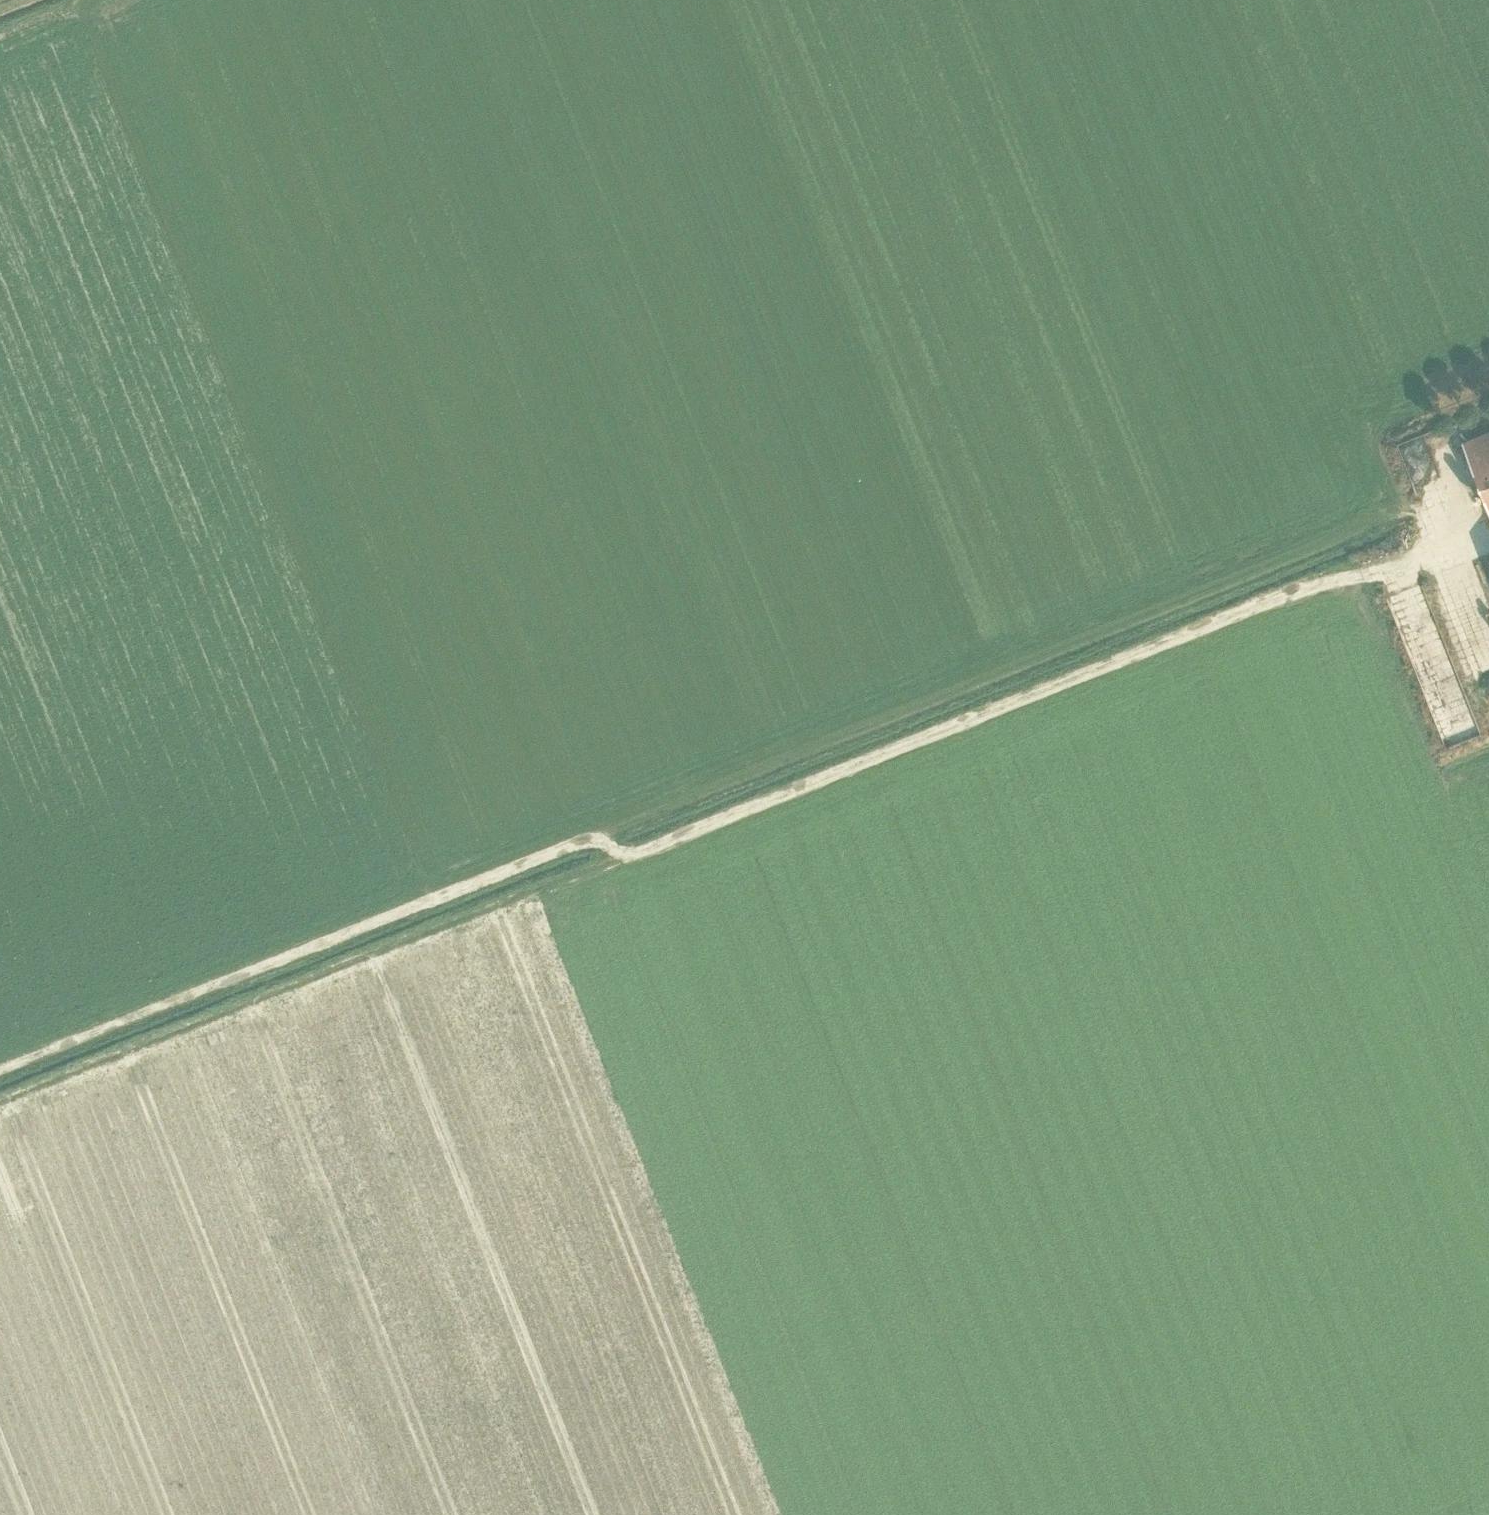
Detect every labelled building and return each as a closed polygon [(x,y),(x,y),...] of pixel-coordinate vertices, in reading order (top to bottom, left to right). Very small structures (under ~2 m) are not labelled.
[(1466,444),(1488,502),(1488,434),(1466,444)] [(1381,603),(1452,783),(1488,769),(1488,562),(1381,603)]
